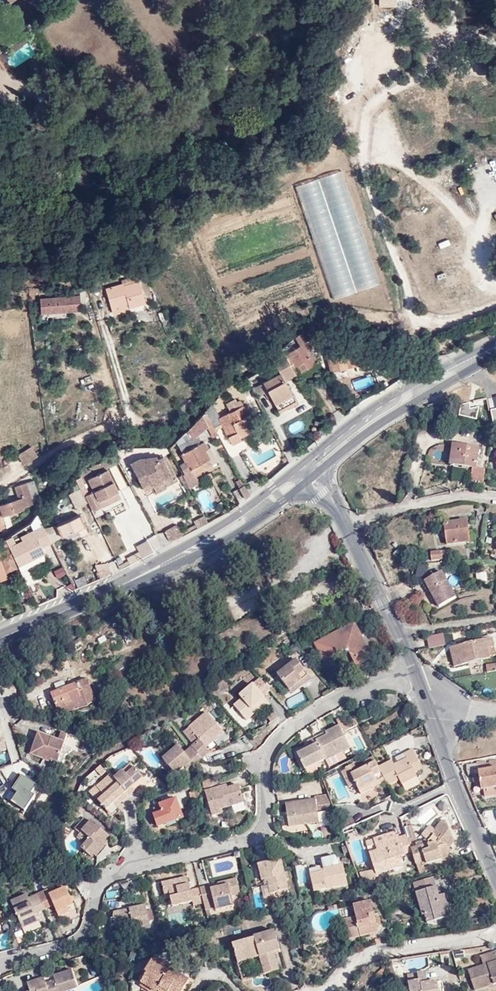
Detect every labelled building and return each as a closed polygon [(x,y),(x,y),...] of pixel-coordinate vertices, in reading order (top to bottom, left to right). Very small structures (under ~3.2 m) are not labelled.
[(24,46),(5,62),(13,70),(31,54),(24,46)] [(95,277),(89,279),(92,291),(99,288),(95,277)] [(137,278),(122,282),(124,287),(139,282),(137,278)] [(124,287),(122,282),(105,288),(110,306),(127,301),(129,306),(145,301),(139,282),(124,287)] [(84,286),(79,286),(79,294),(40,297),(41,312),(80,310),(80,300),(85,299),(84,286)] [(127,301),(110,306),(112,311),(129,306),(127,301)] [(295,337),(300,345),(302,344),(304,347),(309,344),(302,333),(295,337)] [(319,362),(309,344),(304,347),(302,344),(285,354),(293,368),(295,371),(299,369),(301,373),(319,362)] [(339,349),(326,352),(330,370),(355,365),(352,354),(349,355),(348,352),(340,353),(339,349)] [(285,354),(284,352),(282,352),(274,361),(275,362),(281,373),(260,384),(265,393),(268,391),(277,410),(296,400),(285,381),(297,374),(296,373),(295,371),(293,368),(285,354)] [(265,393),(260,384),(253,388),(258,396),(265,393)] [(468,394),(482,391),(481,385),(467,388),(468,394)] [(219,417),(212,404),(206,411),(214,426),(221,423),(231,442),(239,437),(238,435),(255,427),(248,412),(245,413),(239,399),(226,405),(229,412),(219,417)] [(476,420),(479,408),(461,405),(459,416),(476,420)] [(214,426),(206,411),(202,415),(208,426),(213,437),(218,435),(214,426)] [(208,426),(202,415),(187,431),(192,439),(195,436),(208,426)] [(192,439),(187,431),(174,440),(185,461),(180,464),(185,473),(183,474),(185,479),(195,474),(212,464),(205,450),(207,449),(203,441),(199,443),(195,436),(192,439)] [(452,464),(477,467),(479,448),(454,444),(452,464)] [(32,446),(20,453),(25,462),(38,455),(32,446)] [(210,448),(207,449),(205,450),(212,464),(217,462),(210,448)] [(160,459),(158,456),(142,458),(131,463),(137,475),(141,473),(143,477),(139,478),(145,489),(154,485),(152,481),(160,477),(162,480),(173,475),(164,457),(160,459)] [(77,479),(92,511),(93,512),(103,507),(101,501),(119,492),(108,470),(90,479),(95,491),(90,494),(82,476),(77,479)] [(199,482),(196,476),(186,482),(189,487),(199,482)] [(244,498),(250,495),(242,480),(241,478),(235,481),(244,498)] [(38,496),(32,480),(15,486),(19,498),(0,505),(0,509),(5,525),(10,522),(8,513),(23,508),(23,507),(32,504),(38,496)] [(80,487),(75,490),(81,504),(86,502),(80,487)] [(93,512),(95,517),(96,518),(106,513),(103,507),(93,512)] [(477,530),(487,531),(488,513),(480,512),(477,530)] [(80,516),(57,526),(62,537),(78,530),(80,533),(85,530),(80,516)] [(197,528),(207,523),(204,516),(193,521),(197,528)] [(449,546),(472,545),(469,522),(447,524),(449,546)] [(170,542),(182,536),(176,525),(165,532),(168,539),(170,542)] [(51,542),(43,527),(40,529),(39,528),(33,530),(37,539),(24,545),(23,542),(15,545),(17,549),(14,551),(15,553),(12,555),(17,566),(44,552),(41,546),(51,542)] [(15,545),(11,536),(4,539),(9,548),(15,545)] [(4,539),(0,541),(0,542),(3,549),(0,551),(0,579),(6,577),(1,561),(2,561),(6,570),(15,567),(8,549),(9,548),(4,539)] [(136,546),(142,558),(153,552),(147,541),(136,546)] [(421,544),(418,558),(426,559),(429,545),(421,544)] [(433,563),(452,561),(451,552),(432,554),(433,563)] [(114,561),(95,568),(99,578),(118,571),(114,561)] [(17,572),(15,567),(6,570),(9,576),(17,572)] [(63,567),(54,570),(57,579),(66,577),(63,567)] [(427,576),(426,567),(417,568),(418,578),(427,576)] [(440,607),(454,598),(438,573),(424,582),(440,607)] [(345,633),(340,631),(310,646),(321,662),(343,649),(353,666),(370,656),(357,632),(347,628),(345,633)] [(429,648),(447,644),(443,633),(427,637),(429,648)] [(495,652),(491,636),(449,649),(455,665),(495,652)] [(298,659),(279,674),(291,690),(305,680),(307,684),(313,679),(298,659)] [(495,667),(495,659),(486,661),(488,669),(495,667)] [(271,690),(261,679),(241,696),(244,699),(235,706),(247,720),(256,713),(253,709),(265,698),(264,697),(271,690)] [(294,694),(307,684),(305,680),(291,690),(294,694)] [(65,714),(88,707),(87,704),(96,702),(88,682),(51,697),(57,712),(64,710),(65,714)] [(285,700),(289,710),(308,702),(304,692),(285,700)] [(268,702),(265,698),(253,709),(256,713),(268,702)] [(268,716),(271,722),(279,717),(275,711),(268,716)] [(193,747),(203,758),(211,751),(207,747),(214,740),(212,737),(207,732),(217,723),(207,712),(183,733),(194,745),(193,747)] [(340,727),(341,730),(349,728),(344,715),(336,718),(340,727)] [(217,723),(207,732),(212,737),(222,729),(217,723)] [(349,750),(341,730),(340,727),(324,734),(325,737),(314,742),(311,747),(296,754),(304,770),(323,761),(324,763),(339,755),(349,750)] [(212,737),(214,740),(220,746),(229,738),(222,729),(212,737)] [(58,761),(65,743),(39,733),(30,755),(45,760),(46,757),(58,761)] [(10,760),(4,742),(0,743),(0,763),(10,760)] [(193,747),(185,753),(179,746),(164,760),(176,774),(186,766),(192,761),(195,764),(195,765),(203,758),(193,747)] [(352,777),(356,787),(361,796),(385,786),(387,789),(401,782),(403,784),(415,779),(415,776),(424,771),(416,753),(405,758),(406,761),(394,766),(393,763),(378,771),(376,766),(359,774),(352,777)] [(342,761),(339,755),(324,763),(327,768),(342,761)] [(478,765),(482,789),(484,789),(485,796),(495,794),(495,760),(490,761),(490,762),(478,765)] [(195,764),(192,761),(186,766),(189,769),(195,764)] [(115,779),(129,795),(140,785),(137,783),(144,777),(139,772),(132,764),(115,779)] [(0,780),(0,793),(14,803),(17,800),(30,810),(43,790),(9,766),(0,780)] [(102,766),(97,770),(102,776),(107,771),(102,766)] [(350,790),(356,787),(352,777),(359,774),(355,766),(345,769),(346,771),(343,774),(350,790)] [(91,792),(107,810),(113,804),(119,799),(122,802),(129,795),(115,779),(111,775),(91,792)] [(143,788),(149,783),(144,777),(137,783),(140,785),(143,788)] [(204,782),(214,818),(223,816),(221,809),(245,802),(241,785),(229,788),(228,785),(219,788),(216,778),(204,782)] [(195,793),(198,806),(203,804),(200,792),(195,793)] [(319,823),(316,800),(287,804),(290,827),(319,823)] [(184,821),(175,803),(158,810),(161,816),(153,819),(160,833),(184,821)] [(342,831),(355,826),(352,818),(339,822),(342,831)] [(92,821),(90,824),(84,819),(75,829),(81,834),(79,836),(87,843),(82,848),(90,855),(95,849),(103,841),(107,844),(112,838),(92,821)] [(419,878),(425,876),(423,867),(448,859),(446,854),(455,844),(445,824),(443,824),(433,836),(435,838),(429,846),(411,852),(411,854),(419,878)] [(406,838),(408,844),(418,842),(413,827),(404,829),(406,838)] [(411,854),(411,852),(408,844),(406,838),(399,840),(397,835),(365,844),(374,871),(375,877),(402,869),(401,864),(403,864),(402,859),(404,858),(403,856),(411,854)] [(107,844),(103,841),(95,849),(99,853),(107,844)] [(289,888),(283,859),(260,863),(263,880),(269,879),(272,892),(289,888)] [(320,872),(318,865),(308,867),(313,891),(347,884),(342,865),(324,868),(325,870),(320,872)] [(357,873),(360,882),(375,880),(375,877),(374,871),(357,873)] [(202,905),(199,891),(190,893),(186,879),(174,883),(175,889),(163,892),(165,902),(170,901),(172,909),(192,903),(193,907),(202,905)] [(416,885),(418,896),(437,891),(434,880),(416,885)] [(216,887),(217,891),(229,888),(231,898),(239,895),(236,881),(216,887)] [(175,889),(174,883),(174,882),(161,885),(163,892),(175,889)] [(209,888),(199,891),(202,905),(213,902),(215,912),(234,907),(231,898),(229,888),(217,891),(211,892),(209,888)] [(261,889),(252,890),(254,909),(264,908),(261,889)] [(48,890),(38,894),(44,909),(54,905),(59,917),(73,911),(71,905),(75,904),(73,900),(71,894),(69,890),(52,897),(48,890)] [(79,891),(71,894),(73,900),(81,897),(79,891)] [(437,891),(418,896),(422,913),(424,913),(427,925),(450,919),(445,899),(439,900),(437,891)] [(44,909),(38,894),(29,897),(28,894),(9,902),(20,929),(39,922),(35,913),(44,909)] [(379,933),(372,902),(353,907),(355,918),(344,921),(349,940),(379,933)] [(130,914),(113,917),(117,936),(150,929),(145,908),(129,912),(130,914)] [(203,909),(205,918),(212,917),(210,909),(203,909)] [(277,970),(273,951),(270,942),(276,940),(274,932),(254,936),(254,939),(233,943),(237,960),(259,956),(263,974),(277,970)] [(270,942),(273,951),(278,950),(276,940),(270,942)] [(481,957),(483,965),(495,961),(495,955),(495,952),(481,957)] [(186,977),(172,967),(169,971),(149,957),(142,966),(144,967),(139,976),(152,988),(154,986),(162,990),(164,990),(165,990),(166,990),(176,990),(186,977)] [(483,965),(469,970),(475,990),(495,983),(495,961),(483,965)] [(392,964),(394,975),(401,974),(399,963),(392,964)] [(76,988),(71,971),(52,976),(54,982),(45,984),(43,978),(25,983),(28,990),(67,990),(76,988)] [(407,975),(410,990),(439,990),(437,981),(428,983),(426,972),(407,975)]
